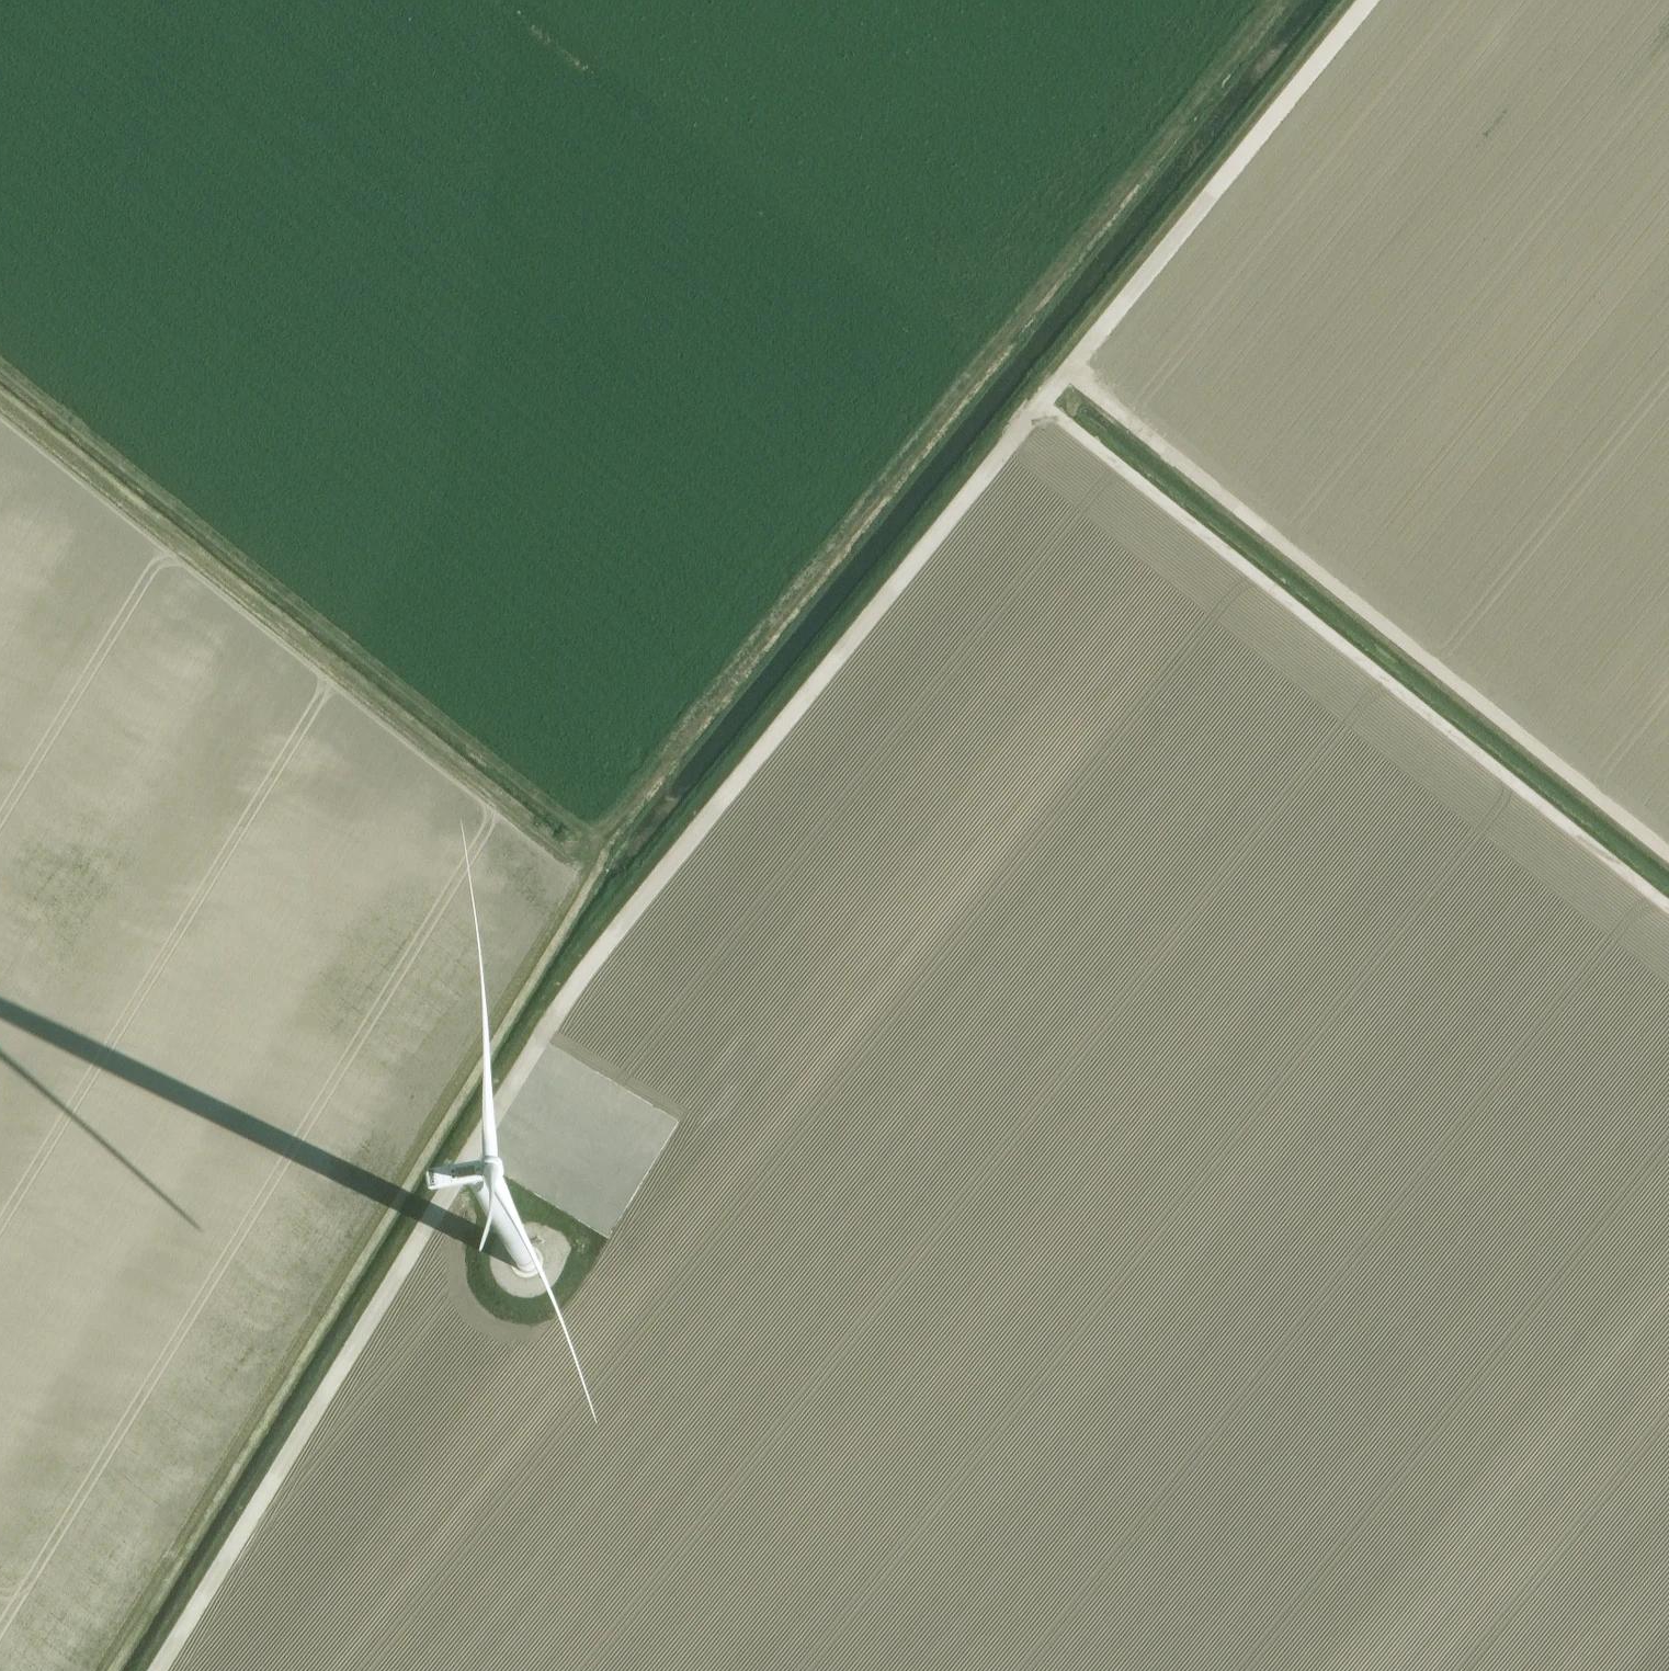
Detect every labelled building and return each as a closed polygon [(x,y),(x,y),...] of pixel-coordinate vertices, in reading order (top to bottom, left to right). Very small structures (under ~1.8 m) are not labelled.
[(505,1258),(505,1261),(505,1263),(506,1266),(506,1269),(508,1271),(509,1274),(511,1276),(513,1278),(515,1279),(517,1280),(520,1282),(523,1282),(525,1283),(528,1283),(531,1282),(534,1281),(536,1280),(538,1279),(541,1278),(543,1276),(544,1274),(546,1271),(547,1269),(548,1266),(549,1263),(549,1261),(549,1258),(548,1255),(547,1253),(546,1250),(545,1248),(543,1246),(541,1244),(539,1242),(536,1241),(534,1240),(531,1239),(528,1239),(525,1239),(523,1239),(520,1240),(517,1241),(515,1242),(513,1244),(511,1246),(509,1248),(508,1250),(506,1253),(506,1255),(505,1258)]
